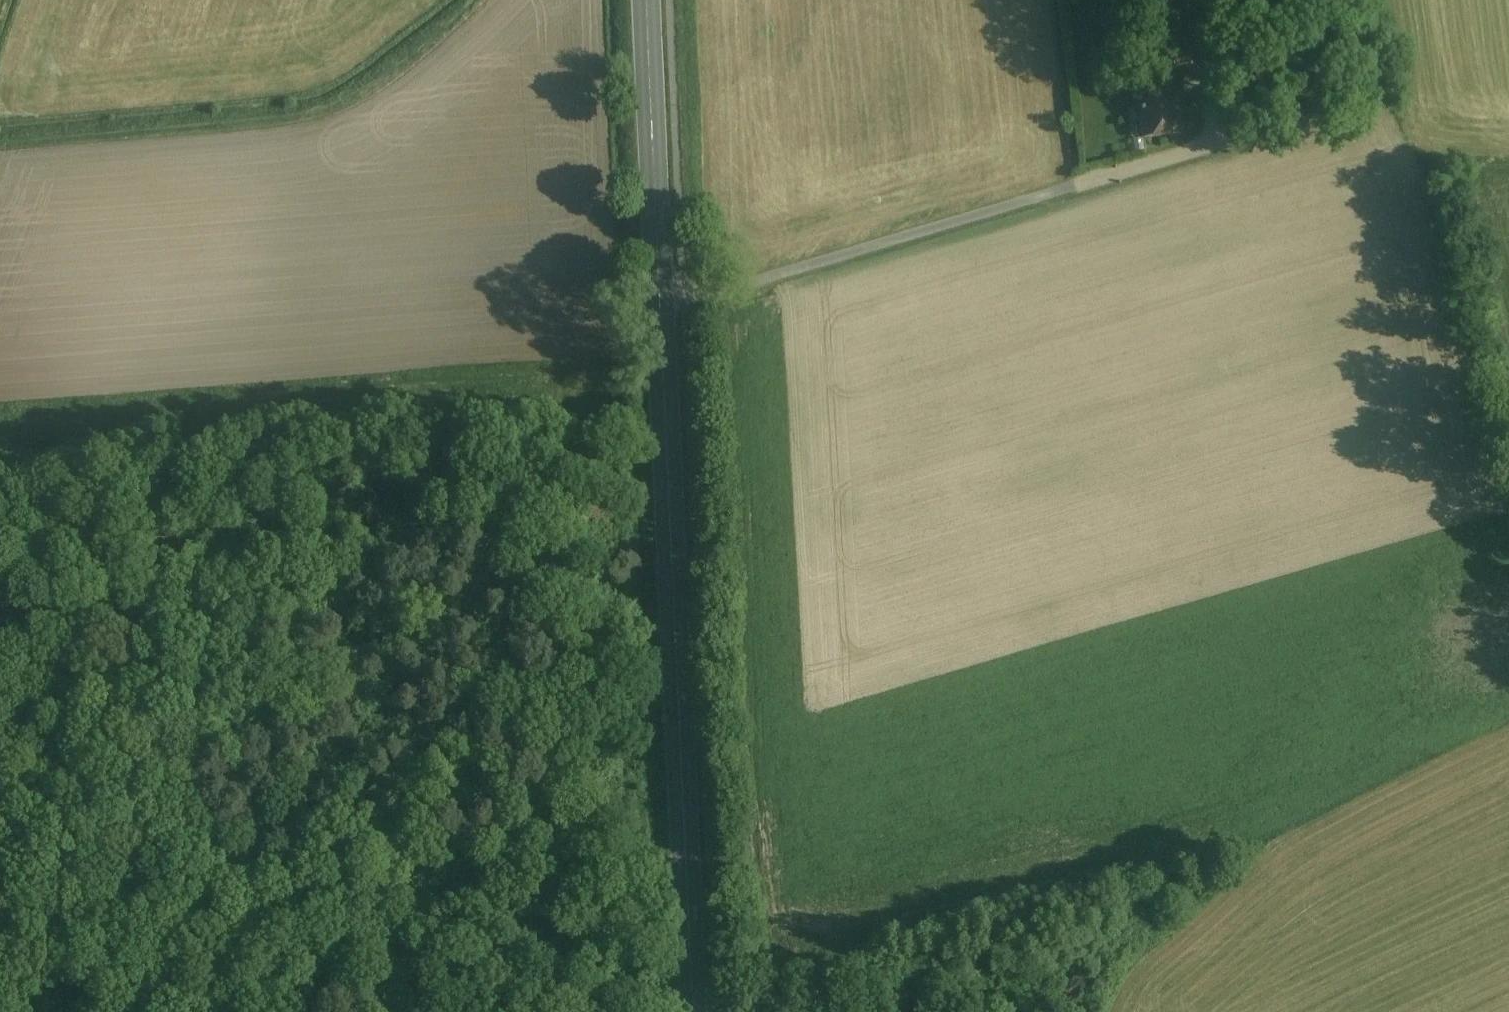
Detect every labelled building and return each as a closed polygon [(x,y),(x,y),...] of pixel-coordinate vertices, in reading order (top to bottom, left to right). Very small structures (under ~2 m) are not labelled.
[(1168,93),(1122,99),(1128,149),(1174,143),(1168,93)]
